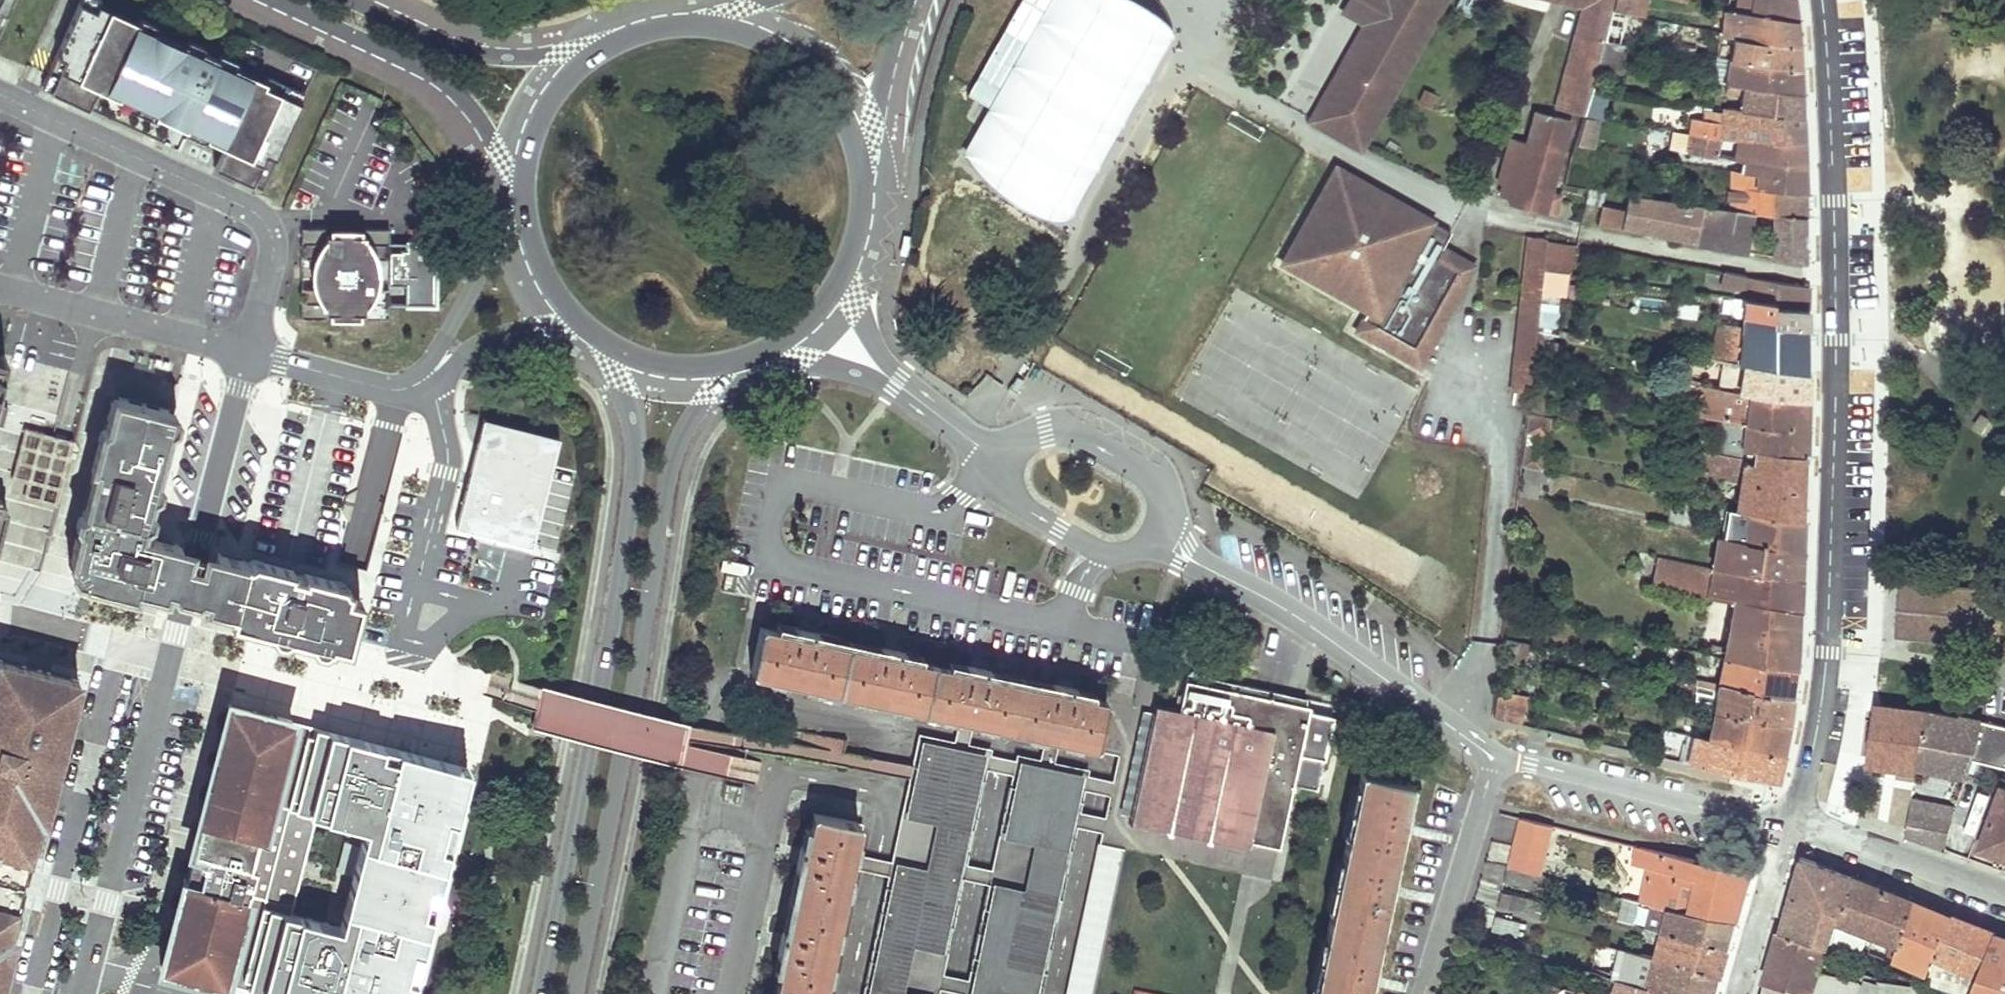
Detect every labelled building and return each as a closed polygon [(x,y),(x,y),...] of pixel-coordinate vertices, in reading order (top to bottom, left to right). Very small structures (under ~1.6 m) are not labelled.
[(11,0),(0,0),(0,24),(11,0)] [(962,153),(979,179),(1007,203),(1041,217),(1071,223),(1175,35),(1151,15),(1126,0),(1052,0),(987,113),(962,153)] [(1052,0),(1023,0),(966,101),(987,113),(1052,0)] [(1362,147),(1444,0),(1387,0),(1390,4),(1339,96),(1332,92),(1315,122),(1362,147)] [(1390,4),(1387,0),(1348,0),(1340,15),(1367,30),(1332,92),(1339,96),(1390,4)] [(1582,7),(1555,108),(1583,115),(1590,93),(1597,72),(1604,42),(1611,11),(1613,0),(1555,0),(1582,7)] [(1649,0),(1613,0),(1611,11),(1632,16),(1635,17),(1638,4),(1647,6),(1649,0)] [(1792,0),(1728,0),(1726,11),(1795,20),(1793,4),(1792,0)] [(232,69),(216,62),(218,58),(201,50),(199,54),(184,47),(186,43),(153,28),(151,33),(136,26),(139,21),(99,3),(96,9),(80,2),(55,55),(65,58),(50,91),(88,108),(97,88),(118,97),(120,92),(157,109),(155,114),(162,117),(162,116),(164,112),(188,123),(208,132),(206,137),(224,145),(214,166),(252,184),(266,153),(275,158),(301,101),(263,84),(265,80),(234,65),(232,69)] [(1644,19),(1647,6),(1638,4),(1635,17),(1644,19)] [(1796,32),(1795,20),(1726,11),(1717,9),(1716,14),(1722,15),(1720,36),(1798,47),(1796,32)] [(1798,57),(1798,47),(1720,36),(1718,36),(1715,57),(1725,59),(1799,69),(1798,57)] [(1626,45),(1604,42),(1597,72),(1614,74),(1623,75),(1626,45)] [(50,91),(65,58),(55,55),(41,87),(50,91)] [(1714,57),(1711,83),(1721,84),(1725,59),(1715,57),(1714,57)] [(1800,80),(1799,69),(1725,59),(1721,84),(1725,84),(1767,90),(1774,90),(1801,93),(1800,80)] [(1628,75),(1623,75),(1614,74),(1612,82),(1617,82),(1616,89),(1626,91),(1628,75)] [(1676,90),(1681,90),(1686,90),(1686,78),(1676,77),(1676,90)] [(1801,103),(1801,93),(1774,90),(1767,90),(1725,84),(1723,94),(1742,96),(1741,111),(1801,119),(1801,103)] [(1591,98),(1591,101),(1590,105),(1598,107),(1600,100),(1591,98)] [(1803,119),(1801,119),(1741,111),(1737,111),(1736,110),(1723,108),(1721,123),(1693,119),(1689,134),(1721,139),(1738,140),(1783,143),(1804,141),(1803,132),(1803,119)] [(1552,193),(1572,122),(1534,111),(1526,142),(1510,138),(1498,183),(1503,185),(1500,196),(1511,199),(1509,204),(1546,215),(1546,214),(1558,217),(1561,205),(1557,204),(1560,196),(1552,193)] [(188,123),(164,112),(162,116),(162,117),(186,128),(188,123)] [(1583,116),(1574,146),(1583,148),(1593,149),(1596,134),(1598,119),(1583,116)] [(1721,140),(1721,139),(1689,134),(1671,131),(1668,148),(1716,159),(1717,156),(1721,140)] [(1804,152),(1804,141),(1783,143),(1738,140),(1733,160),(1739,162),(1804,166),(1804,152)] [(1583,148),(1574,146),(1572,158),(1581,159),(1583,148)] [(1805,176),(1804,166),(1739,162),(1736,174),(1754,175),(1753,189),(1805,193),(1805,176)] [(1337,167),(1310,214),(1324,223),(1345,187),(1367,200),(1373,188),(1337,167)] [(1805,202),(1805,193),(1753,189),(1754,175),(1736,174),(1729,173),(1726,199),(1722,198),(1719,209),(1751,214),(1770,215),(1805,219),(1805,202)] [(1310,214),(1282,263),(1366,312),(1355,331),(1409,363),(1433,322),(1440,325),(1474,268),(1442,250),(1451,234),(1373,188),(1367,200),(1345,187),(1324,223),(1310,214)] [(1744,253),(1751,214),(1719,209),(1626,194),(1623,209),(1600,204),(1595,226),(1744,253)] [(1806,241),(1805,219),(1770,215),(1771,258),(1805,264),(1806,264),(1806,241)] [(377,258),(389,258),(389,284),(405,284),(405,304),(435,304),(436,242),(405,241),(405,249),(389,249),(389,226),(365,226),(365,233),(332,233),(331,226),(303,226),(303,256),(319,256),(319,265),(315,266),(315,277),(318,277),(319,286),(303,287),(302,317),(327,317),(327,312),(364,313),(364,317),(389,318),(389,288),(377,288),(378,280),(379,273),(379,265),(377,258)] [(1535,326),(1538,304),(1539,295),(1542,269),(1545,238),(1530,237),(1511,392),(1510,403),(1527,405),(1529,385),(1532,353),(1535,326)] [(1542,269),(1555,271),(1572,274),(1574,244),(1545,238),(1542,269)] [(1539,295),(1553,296),(1555,271),(1542,269),(1539,295)] [(1807,287),(1747,278),(1747,277),(1722,272),(1721,283),(1742,287),(1740,299),(1807,309),(1807,298),(1807,287)] [(1560,273),(1558,287),(1584,290),(1586,277),(1560,273)] [(1539,295),(1538,304),(1558,305),(1558,296),(1553,296),(1539,295)] [(1772,327),(1805,330),(1807,330),(1807,319),(1807,309),(1740,299),(1730,297),(1728,315),(1738,316),(1773,321),(1772,327)] [(1707,310),(1704,320),(1716,323),(1718,313),(1707,310)] [(1805,348),(1805,330),(1772,327),(1773,321),(1738,316),(1738,325),(1716,325),(1710,358),(1806,375),(1805,348)] [(1433,322),(1409,363),(1418,368),(1442,327),(1440,325),(1433,322)] [(1541,339),(1538,354),(1563,360),(1567,345),(1541,339)] [(1807,376),(1806,375),(1710,358),(1704,389),(1806,402),(1807,389),(1807,376)] [(1680,378),(1679,385),(1700,388),(1701,382),(1680,378)] [(1540,387),(1529,385),(1527,405),(1526,413),(1528,413),(1546,416),(1552,390),(1540,387)] [(1806,415),(1806,402),(1704,389),(1700,388),(1679,385),(1678,396),(1681,397),(1678,413),(1722,420),(1805,433),(1806,415)] [(348,647),(354,622),(360,598),(346,594),(349,587),(200,549),(179,543),(143,533),(174,411),(113,395),(69,565),(78,582),(184,609),(329,646),(330,642),(348,647)] [(1556,406),(1554,418),(1566,420),(1568,408),(1556,406)] [(1552,417),(1546,416),(1528,413),(1526,434),(1548,437),(1552,417)] [(1804,447),(1805,433),(1722,420),(1715,453),(1742,459),(1749,460),(1751,450),(1803,457),(1804,447)] [(535,551),(561,440),(482,422),(456,533),(535,551)] [(50,519),(54,504),(58,490),(61,491),(75,439),(24,426),(11,479),(29,483),(22,511),(50,519)] [(1546,450),(1524,445),(1522,466),(1523,467),(1542,470),(1546,450)] [(1715,453),(1698,449),(1692,478),(1705,481),(1705,475),(1724,478),(1724,482),(1738,484),(1742,459),(1715,453)] [(1749,460),(1742,459),(1738,484),(1734,511),(1800,520),(1802,486),(1803,457),(1751,450),(1749,460)] [(1519,495),(1532,497),(1535,482),(1545,484),(1548,471),(1542,470),(1523,467),(1519,495)] [(1800,534),(1800,520),(1734,511),(1724,509),(1719,536),(1800,551),(1800,534)] [(1803,551),(1800,551),(1719,536),(1714,535),(1708,567),(1713,568),(1801,580),(1802,564),(1803,551)] [(1655,556),(1649,584),(1707,598),(1713,599),(1797,611),(1799,611),(1800,590),(1801,580),(1713,568),(1708,567),(1655,556)] [(1511,579),(1526,582),(1529,568),(1514,565),(1511,579)] [(1511,579),(1511,580),(1508,594),(1523,597),(1526,582),(1511,579)] [(1899,618),(1899,623),(1898,628),(1903,632),(1900,636),(1899,637),(1907,643),(1915,636),(1923,636),(1928,640),(1934,637),(1940,637),(1946,633),(1949,634),(1955,641),(1966,642),(1975,635),(1980,636),(1980,639),(1989,641),(1997,632),(1997,630),(1999,622),(1995,617),(2000,613),(2000,602),(1993,595),(1987,594),(1987,592),(1963,590),(1962,598),(1951,597),(1945,591),(1929,590),(1924,586),(1921,588),(1912,587),(1902,595),(1901,604),(1904,611),(1899,618)] [(1795,641),(1797,611),(1713,599),(1711,610),(1718,612),(1715,624),(1795,641)] [(1793,669),(1795,641),(1715,624),(1712,641),(1713,641),(1713,645),(1710,644),(1707,654),(1722,658),(1793,669)] [(776,629),(761,626),(751,671),(1097,745),(1107,700),(1092,697),(1070,692),(1071,686),(1073,680),(1067,679),(1066,685),(1063,684),(1056,682),(1055,688),(984,673),(986,667),(987,662),(981,661),(980,666),(970,664),(969,670),(899,655),(900,649),(901,644),(896,643),(894,648),(892,648),(885,646),(884,652),(848,644),(813,637),(814,631),(815,626),(810,625),(809,630),(805,629),(799,628),(798,633),(776,629)] [(1523,642),(1504,638),(1502,661),(1518,665),(1523,642)] [(1792,681),(1793,669),(1722,658),(1717,683),(1789,699),(1792,681)] [(77,679),(0,659),(0,982),(21,900),(31,861),(52,777),(77,679)] [(1692,677),(1687,706),(1712,711),(1717,683),(1692,677)] [(1252,694),(1186,679),(1180,709),(1157,704),(1156,710),(1154,710),(1131,815),(1134,815),(1132,823),(1249,848),(1250,841),(1280,847),(1300,753),(1324,758),(1333,716),(1309,710),(1310,706),(1252,694)] [(1791,699),(1789,699),(1717,683),(1712,711),(1787,725),(1790,711),(1791,699)] [(224,980),(290,721),(294,706),(224,687),(215,723),(166,900),(149,962),(224,980)] [(1528,695),(1496,688),(1493,718),(1521,725),(1528,695)] [(1918,759),(1920,747),(1925,712),(1881,706),(1873,713),(1867,757),(1872,766),(1916,772),(1916,768),(1918,759)] [(1785,738),(1787,725),(1712,711),(1707,738),(1781,756),(1785,738)] [(1925,712),(1920,747),(1918,759),(1916,768),(1966,777),(1974,758),(1977,751),(1983,722),(1962,717),(1962,720),(1925,712)] [(224,980),(278,993),(417,993),(475,767),(290,721),(224,980)] [(1977,751),(1992,752),(1990,760),(2004,761),(2004,759),(2004,727),(1983,722),(1977,751)] [(1686,733),(1680,761),(1686,762),(1692,734),(1686,733)] [(1779,768),(1781,756),(1707,738),(1692,734),(1686,762),(1776,783),(1779,768)] [(937,818),(965,824),(979,759),(929,749),(915,813),(937,818)] [(1990,760),(1992,752),(1977,751),(1974,758),(1990,760)] [(1062,843),(1075,779),(1027,769),(1014,832),(1034,837),(1062,843)] [(1314,993),(1365,993),(1366,987),(1377,989),(1379,973),(1370,971),(1386,896),(1395,898),(1399,883),(1389,881),(1399,834),(1409,836),(1412,821),(1402,819),(1410,781),(1362,770),(1314,993)] [(2002,788),(1989,822),(1982,843),(2004,851),(2004,790),(2002,788)] [(1950,819),(1908,810),(1906,822),(1923,827),(1920,842),(1943,850),(1950,819)] [(788,934),(776,932),(775,939),(780,940),(778,948),(785,949),(776,989),(775,993),(823,993),(859,823),(814,812),(806,849),(795,846),(793,853),(799,854),(797,863),(803,864),(788,934)] [(965,824),(937,818),(924,872),(953,878),(965,824)] [(1543,859),(1548,842),(1552,825),(1523,818),(1514,851),(1543,859)] [(1923,827),(1906,822),(1903,836),(1920,842),(1923,827)] [(1049,902),(1062,843),(1034,837),(1022,896),(1049,902)] [(1097,843),(1065,993),(1094,993),(1125,849),(1100,844),(1097,843)] [(1648,867),(1652,850),(1638,846),(1634,863),(1648,867)] [(1749,872),(1652,850),(1648,867),(1670,872),(1667,887),(1662,907),(1731,921),(1736,902),(1738,895),(1742,896),(1749,872)] [(1543,859),(1514,851),(1510,867),(1539,875),(1543,859)] [(1789,899),(1779,932),(1810,942),(1808,951),(1825,957),(1830,944),(1854,877),(1805,858),(1802,858),(1800,860),(1789,899)] [(937,948),(953,878),(924,872),(903,867),(888,937),(914,943),(937,948)] [(1541,891),(1543,884),(1545,877),(1539,875),(1510,867),(1505,882),(1541,891)] [(1670,872),(1648,867),(1640,902),(1655,906),(1662,907),(1667,887),(1670,872)] [(1881,888),(1854,877),(1830,944),(1868,956),(1874,938),(1897,947),(1914,901),(1909,899),(1881,888)] [(1031,990),(1049,902),(1022,896),(1000,891),(982,979),(1002,984),(1031,990)] [(1525,913),(1527,905),(1529,898),(1504,891),(1500,906),(1525,913)] [(1925,906),(1914,901),(1897,947),(1893,959),(1927,974),(1929,968),(1950,917),(1925,906)] [(1735,921),(1731,921),(1662,907),(1655,906),(1649,930),(1662,933),(1727,948),(1730,937),(1735,921)] [(1520,924),(1509,920),(1497,917),(1494,930),(1516,937),(1520,924)] [(1997,936),(1992,934),(1990,933),(1950,917),(1929,968),(1928,984),(1961,993),(2004,993),(2004,938),(1997,936)] [(1779,932),(1770,964),(1764,983),(1804,993),(1899,993),(1899,992),(1878,987),(1838,975),(1840,968),(1823,962),(1825,957),(1808,951),(1810,942),(1779,932)] [(1656,958),(1719,975),(1723,963),(1727,948),(1662,933),(1656,958)] [(914,943),(888,937),(876,992),(882,993),(903,993),(914,943)] [(1719,975),(1656,958),(1622,949),(1614,978),(1617,980),(1665,993),(1667,993),(1714,993),(1715,991),(1719,975)] [(1891,963),(1925,978),(1927,974),(1893,959),(1891,963)] [(1865,974),(1864,976),(1840,968),(1838,975),(1878,987),(1899,992),(1901,983),(1878,979),(1865,974)] [(1002,984),(982,979),(978,993),(999,993),(1002,984)] [(1665,993),(1617,980),(1613,993),(1665,993)] [(1764,983),(1761,993),(1804,993),(1764,983)] [(1901,983),(1899,992),(1911,993),(1927,993),(1928,988),(1901,983)]
